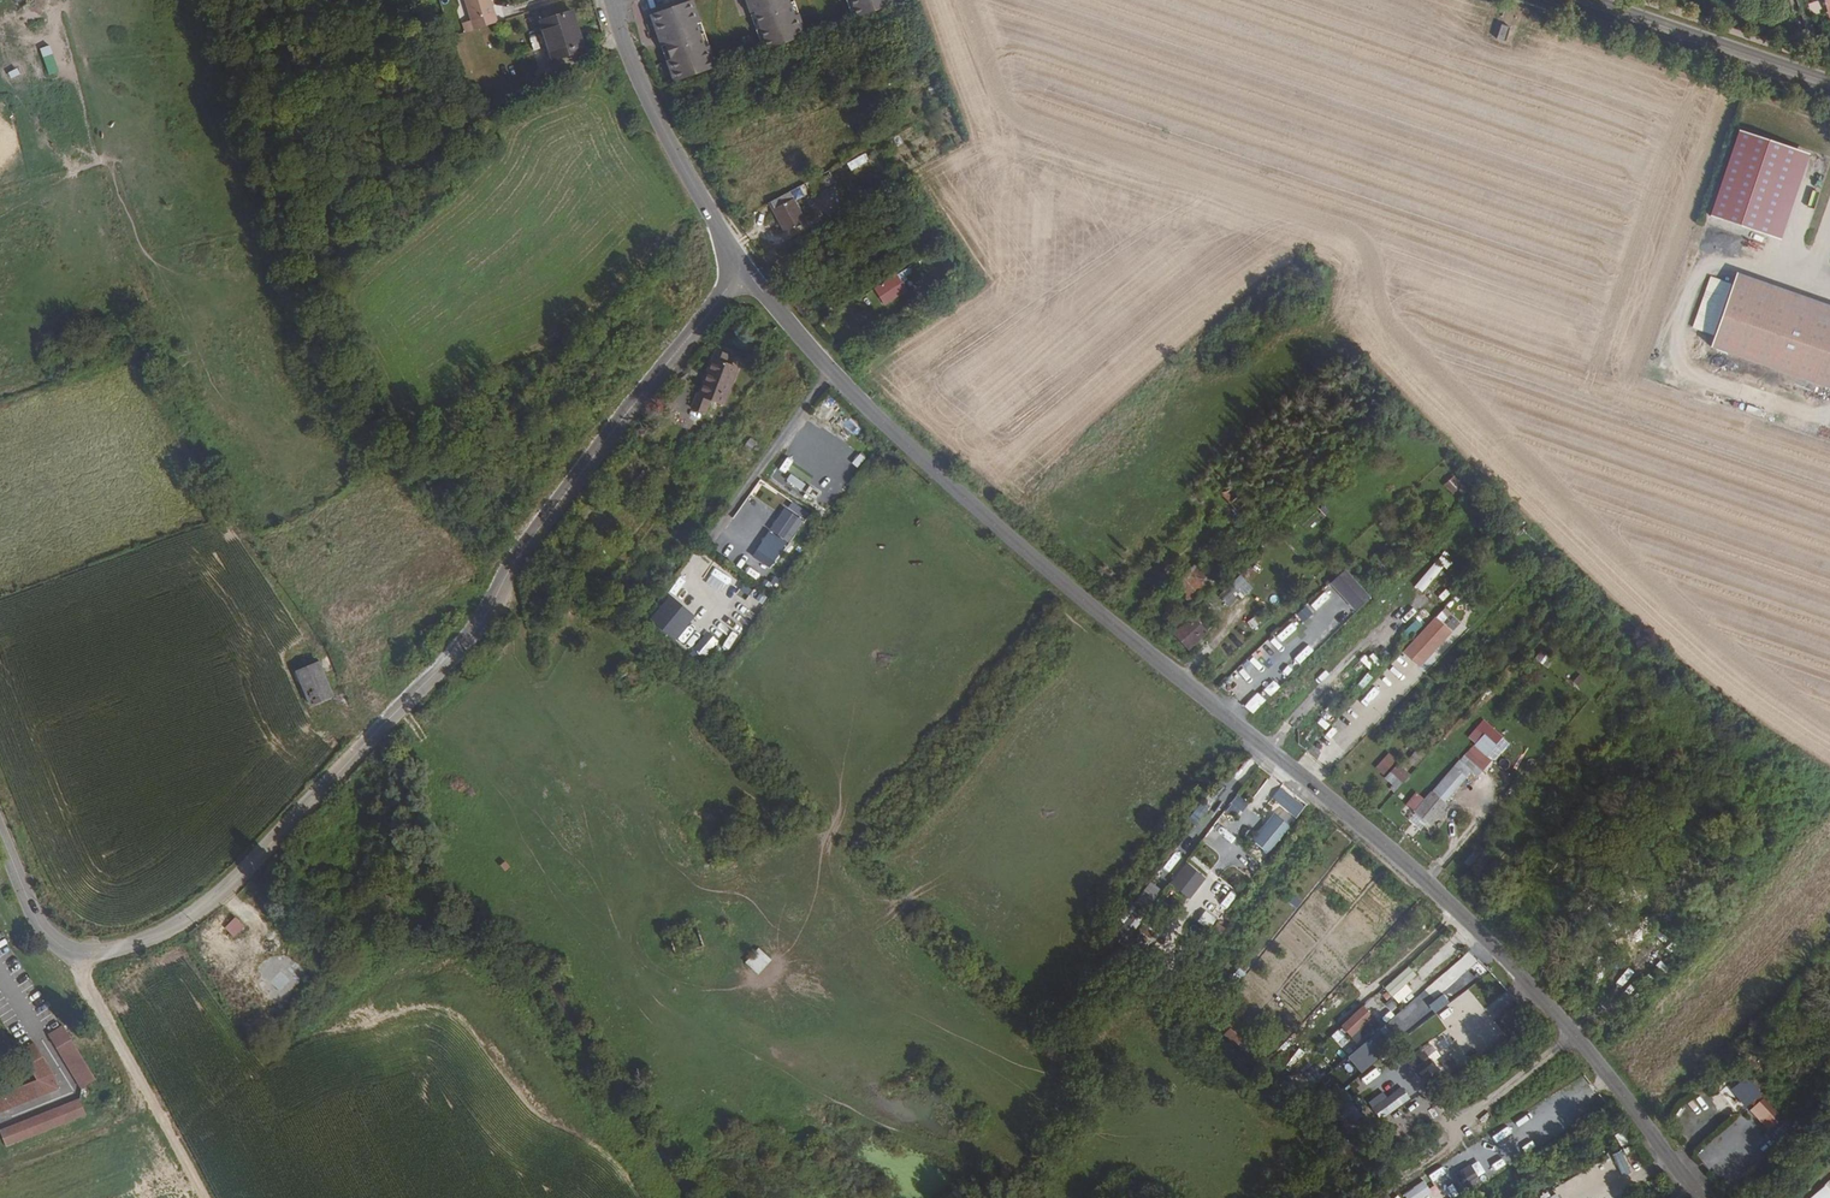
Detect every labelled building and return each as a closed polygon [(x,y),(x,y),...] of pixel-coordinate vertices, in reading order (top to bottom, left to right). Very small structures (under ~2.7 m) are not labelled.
[(471,21),(494,14),(490,0),(465,0),(471,21)] [(649,15),(659,45),(664,44),(669,59),(665,61),(673,82),(717,67),(709,46),(704,47),(695,22),(700,21),(692,0),(691,0),(649,15)] [(749,14),(753,12),(766,49),(806,35),(798,14),(794,16),(788,0),(745,0),(749,14)] [(856,18),(896,4),(894,0),(850,0),(856,18)] [(572,11),(540,21),(552,60),(584,50),(572,11)] [(1501,25),(1497,39),(1506,42),(1510,27),(1501,25)] [(49,45),(39,48),(47,75),(57,72),(49,45)] [(1776,239),(1804,152),(1746,134),(1718,220),(1776,239)] [(850,170),(867,163),(864,155),(847,162),(850,170)] [(821,192),(835,183),(829,174),(815,183),(821,192)] [(790,196),(769,207),(786,238),(806,227),(790,196)] [(884,307),(908,291),(903,284),(914,277),(908,267),(872,290),(884,307)] [(1710,347),(1829,389),(1829,388),(1829,319),(1732,284),(1710,347)] [(720,405),(735,368),(724,364),(725,360),(727,355),(714,349),(696,395),(693,394),(689,404),(707,411),(711,401),(720,405)] [(599,360),(588,370),(596,377),(607,368),(599,360)] [(736,365),(725,360),(724,364),(735,368),(736,365)] [(846,420),(841,427),(855,439),(860,432),(846,420)] [(790,475),(786,481),(801,490),(805,483),(790,475)] [(1453,476),(1443,485),(1452,494),(1462,485),(1453,476)] [(1242,493),(1233,501),(1245,514),(1254,506),(1242,493)] [(790,512),(776,536),(789,544),(804,520),(790,512)] [(764,537),(750,558),(768,570),(782,549),(764,537)] [(1424,594),(1442,567),(1433,561),(1415,588),(1424,594)] [(1216,582),(1199,563),(1179,581),(1195,600),(1216,582)] [(1355,612),(1371,597),(1345,569),(1329,584),(1355,612)] [(1229,609),(1252,588),(1241,576),(1218,596),(1229,609)] [(1323,591),(1310,606),(1317,611),(1329,597),(1323,591)] [(660,627),(676,609),(662,598),(647,616),(660,627)] [(1451,613),(1446,609),(1427,629),(1411,644),(1427,659),(1452,632),(1442,623),(1451,613)] [(1209,629),(1195,614),(1176,631),(1190,647),(1209,629)] [(1446,624),(1452,630),(1458,623),(1453,617),(1446,624)] [(1406,641),(1422,625),(1417,619),(1400,635),(1406,641)] [(702,660),(715,637),(704,632),(692,654),(702,660)] [(1274,633),(1268,638),(1274,645),(1280,639),(1274,633)] [(1427,659),(1411,644),(1403,652),(1419,667),(1427,659)] [(1364,661),(1370,671),(1380,664),(1374,655),(1364,661)] [(1238,681),(1254,665),(1248,659),(1232,675),(1238,681)] [(294,672),(309,708),(334,698),(319,661),(294,672)] [(1374,768),(1383,776),(1397,761),(1388,753),(1374,768)] [(1395,790),(1410,775),(1397,763),(1383,779),(1395,790)] [(1283,785),(1272,798),(1295,818),(1306,806),(1283,785)] [(1238,795),(1223,811),(1232,820),(1247,804),(1238,795)] [(1437,798),(1425,812),(1431,817),(1443,804),(1437,798)] [(1268,854),(1290,827),(1274,814),(1251,841),(1268,854)] [(1210,835),(1216,840),(1227,826),(1221,822),(1210,835)] [(1188,862),(1168,882),(1187,899),(1206,879),(1188,862)] [(1217,881),(1213,888),(1230,898),(1234,891),(1217,881)] [(1289,904),(1297,909),(1302,901),(1293,896),(1289,904)] [(1126,920),(1134,928),(1144,917),(1136,910),(1126,920)] [(1205,911),(1197,922),(1208,931),(1217,920),(1205,911)] [(1225,914),(1218,922),(1227,929),(1233,921),(1225,914)] [(233,937),(244,926),(234,916),(223,927),(233,937)] [(1685,940),(1664,923),(1646,946),(1667,962),(1685,940)] [(758,975),(771,960),(757,948),(744,963),(758,975)] [(1665,976),(1670,971),(1661,961),(1656,966),(1665,976)] [(1384,988),(1398,1004),(1412,991),(1406,984),(1417,975),(1408,966),(1384,988)] [(1447,975),(1443,970),(1436,976),(1452,996),(1467,983),(1455,968),(1447,975)] [(1374,1032),(1367,1025),(1374,1018),(1362,1006),(1340,1026),(1359,1046),(1374,1032)] [(1221,1037),(1234,1049),(1243,1039),(1230,1028),(1221,1037)] [(72,1031),(56,1038),(78,1096),(94,1090),(72,1031)] [(40,1044),(24,1050),(36,1080),(0,1094),(0,1116),(56,1094),(45,1057),(40,1044)] [(1432,1085),(1460,1070),(1453,1058),(1440,1064),(1431,1047),(1407,1060),(1416,1076),(1424,1071),(1432,1085)] [(1292,1065),(1305,1053),(1300,1048),(1287,1059),(1292,1065)] [(1347,1076),(1365,1070),(1359,1053),(1333,1062),(1337,1073),(1345,1070),(1347,1076)] [(1357,1099),(1382,1075),(1373,1065),(1347,1089),(1357,1099)] [(1387,1096),(1394,1108),(1410,1099),(1403,1087),(1387,1096)] [(1748,1110),(1770,1134),(1785,1121),(1763,1097),(1748,1110)] [(4,1146),(85,1115),(79,1100),(0,1130),(0,1135),(4,1146)] [(1623,1130),(1614,1135),(1620,1147),(1629,1142),(1623,1130)] [(1619,1170),(1629,1166),(1622,1150),(1612,1153),(1619,1170)] [(1470,1164),(1455,1173),(1462,1182),(1476,1173),(1470,1164)] [(1431,1192),(1422,1179),(1402,1193),(1406,1197),(1422,1197),(1431,1192)] [(1811,1197),(1829,1197),(1829,1181),(1811,1197)] [(1539,1193),(1541,1197),(1558,1197),(1551,1187),(1539,1193)]
